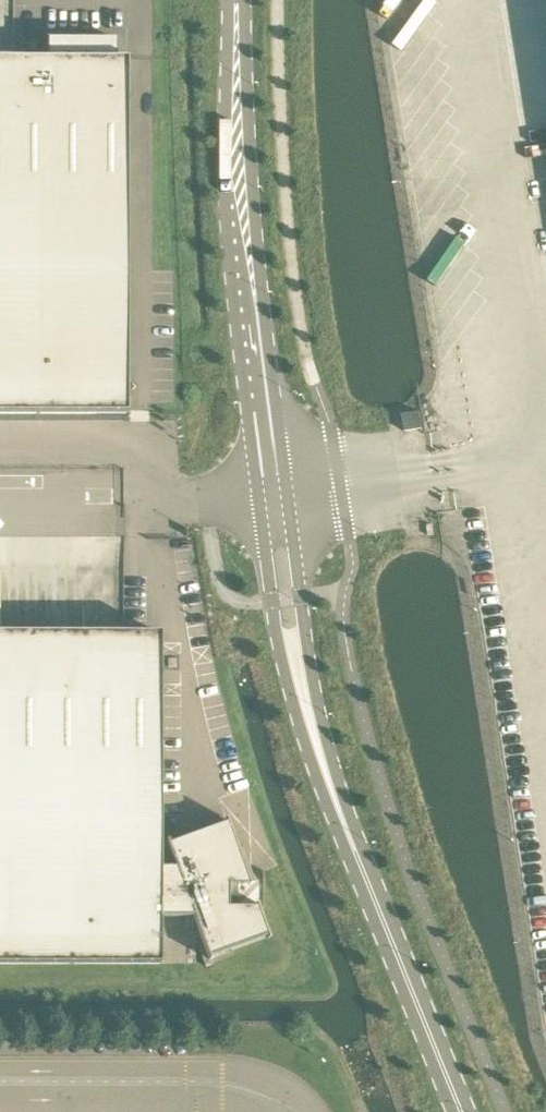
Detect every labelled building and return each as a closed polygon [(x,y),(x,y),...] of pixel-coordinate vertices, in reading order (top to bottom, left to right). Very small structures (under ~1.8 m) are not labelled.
[(126,59),(114,59),(114,40),(113,40),(113,49),(47,49),(47,40),(45,40),(45,59),(14,59),(0,59),(0,413),(126,413),(126,59)] [(402,415),(403,420),(405,432),(422,429),(420,413),(402,415)] [(0,633),(0,964),(160,964),(160,916),(160,868),(160,633),(0,633)] [(160,916),(193,916),(209,960),(211,959),(209,956),(267,935),(268,939),(270,938),(258,907),(237,907),(237,885),(248,885),(250,885),(226,818),(224,819),(226,823),(169,844),(167,840),(166,841),(175,868),(160,868),(160,916)]
